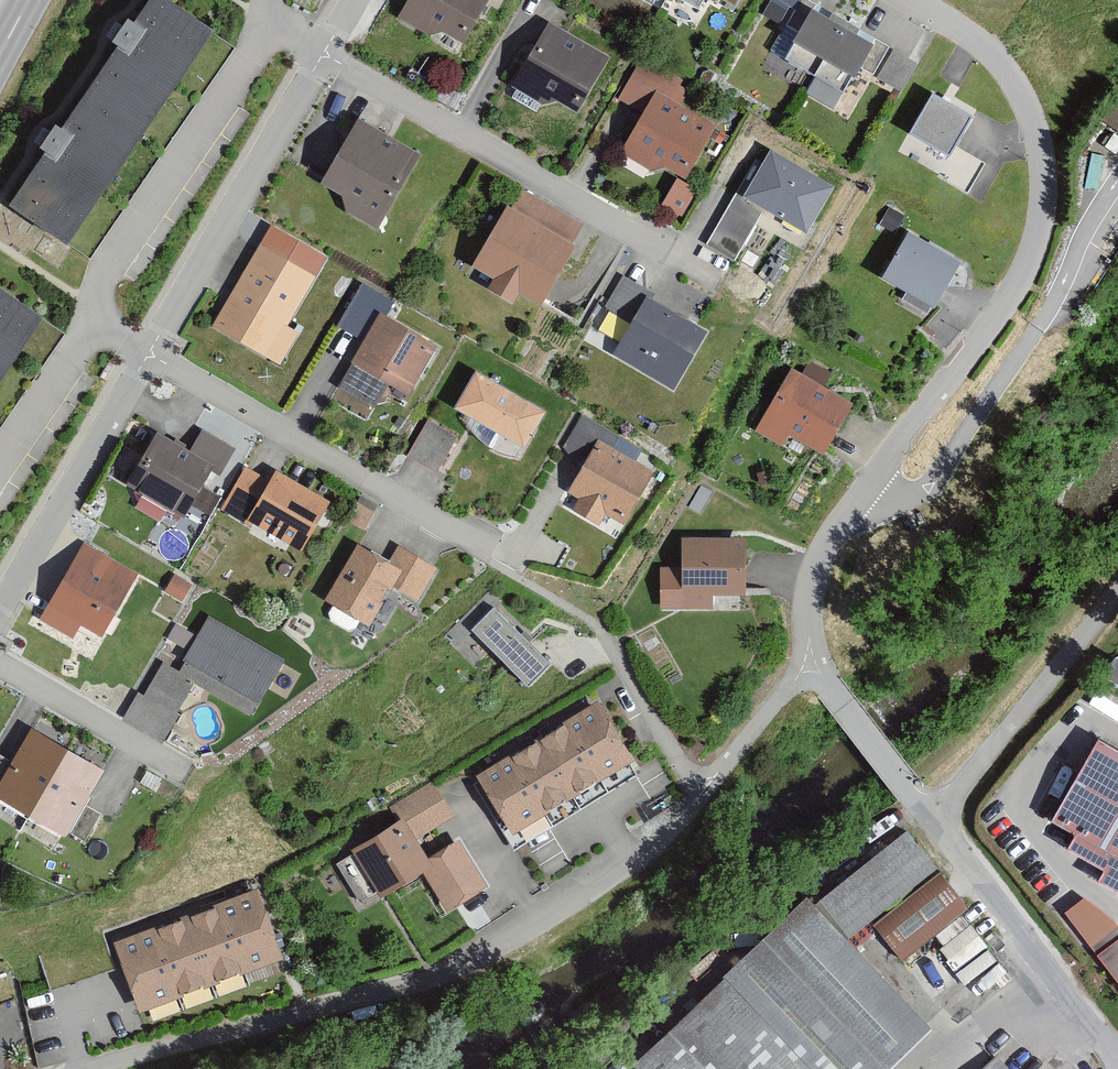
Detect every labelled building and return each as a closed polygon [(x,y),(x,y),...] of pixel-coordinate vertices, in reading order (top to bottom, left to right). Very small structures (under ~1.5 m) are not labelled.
[(166,0),(156,0),(136,28),(131,25),(116,47),(120,51),(62,133),(58,130),(42,154),(48,158),(9,213),(64,251),(216,35),(166,0)] [(446,33),(467,45),(494,0),(413,0),(401,22),(432,40),(446,33)] [(708,15),(716,0),(681,0),(708,15)] [(878,50),(815,15),(787,65),(850,100),(878,50)] [(547,110),(557,102),(580,115),(611,61),(550,27),(514,92),(547,110)] [(622,158),(653,175),(667,171),(691,184),(720,131),(672,104),(683,84),(642,62),(618,106),(644,120),(622,158)] [(980,123),(938,99),(914,141),(957,164),(980,123)] [(1107,119),(1117,125),(1117,99),(1107,119)] [(324,187),(347,200),(349,215),(380,233),(420,164),(358,128),(324,187)] [(841,193),(773,156),(749,201),(739,195),(710,250),(739,265),(767,213),(816,240),(841,193)] [(587,230),(524,197),(516,212),(511,209),(477,273),(498,284),(493,293),(518,306),(523,298),(551,312),(583,252),(577,249),(587,230)] [(967,266),(911,239),(889,285),(946,312),(967,266)] [(289,331),(318,282),(262,250),(215,330),(282,369),(300,338),(289,331)] [(653,304),(656,298),(626,280),(607,312),(636,328),(618,358),(681,394),(713,338),(653,304)] [(0,287),(0,385),(46,319),(0,287)] [(388,319),(395,307),(363,289),(340,329),(369,345),(342,392),(376,411),(390,387),(412,399),(441,350),(388,319)] [(858,407),(797,371),(759,434),(788,451),(796,439),(827,458),(858,407)] [(551,416),(480,376),(458,414),(530,454),(551,416)] [(562,455),(585,467),(569,495),(584,504),(578,515),(603,529),(609,518),(629,530),(659,477),(615,452),(621,442),(582,420),(562,455)] [(439,475),(457,442),(429,427),(412,461),(439,475)] [(234,454),(202,437),(193,454),(159,436),(129,492),(187,523),(213,474),(221,478),(234,454)] [(332,505),(277,476),(273,485),(247,471),(222,518),(252,534),(255,529),(306,555),(332,505)] [(86,538),(39,616),(72,636),(81,621),(101,633),(139,571),(86,538)] [(751,542),(686,541),(685,610),(714,611),(714,597),(750,598),(751,542)] [(398,551),(390,566),(359,549),(330,604),(377,629),(396,591),(421,604),(438,572),(398,551)] [(208,612),(176,667),(193,677),(252,711),(284,656),(208,612)] [(553,665),(500,613),(480,634),(533,685),(553,665)] [(175,710),(193,677),(176,667),(162,660),(143,692),(137,689),(123,713),(166,738),(180,713),(175,710)] [(637,764),(602,705),(480,779),(516,837),(637,764)] [(34,733),(0,799),(0,801),(74,839),(108,771),(34,733)] [(1103,744),(1057,823),(1081,837),(1072,852),(1112,875),(1105,886),(1117,893),(1117,753),(1103,744)] [(452,820),(431,784),(391,807),(402,824),(355,852),(357,857),(339,867),(360,902),(379,891),(384,900),(435,870),(418,840),(452,820)] [(848,942),(938,870),(908,834),(815,909),(808,902),(632,1068),(633,1068),(892,1068),(932,1031),(848,942)] [(967,910),(939,876),(874,929),(901,963),(967,910)] [(284,962),(258,894),(116,946),(141,1014),(284,962)] [(1086,901),(1067,915),(1117,981),(1117,924),(1086,901)] [(975,919),(941,940),(966,979),(999,958),(975,919)] [(996,1058),(984,1068),(1007,1068),(996,1058)]
